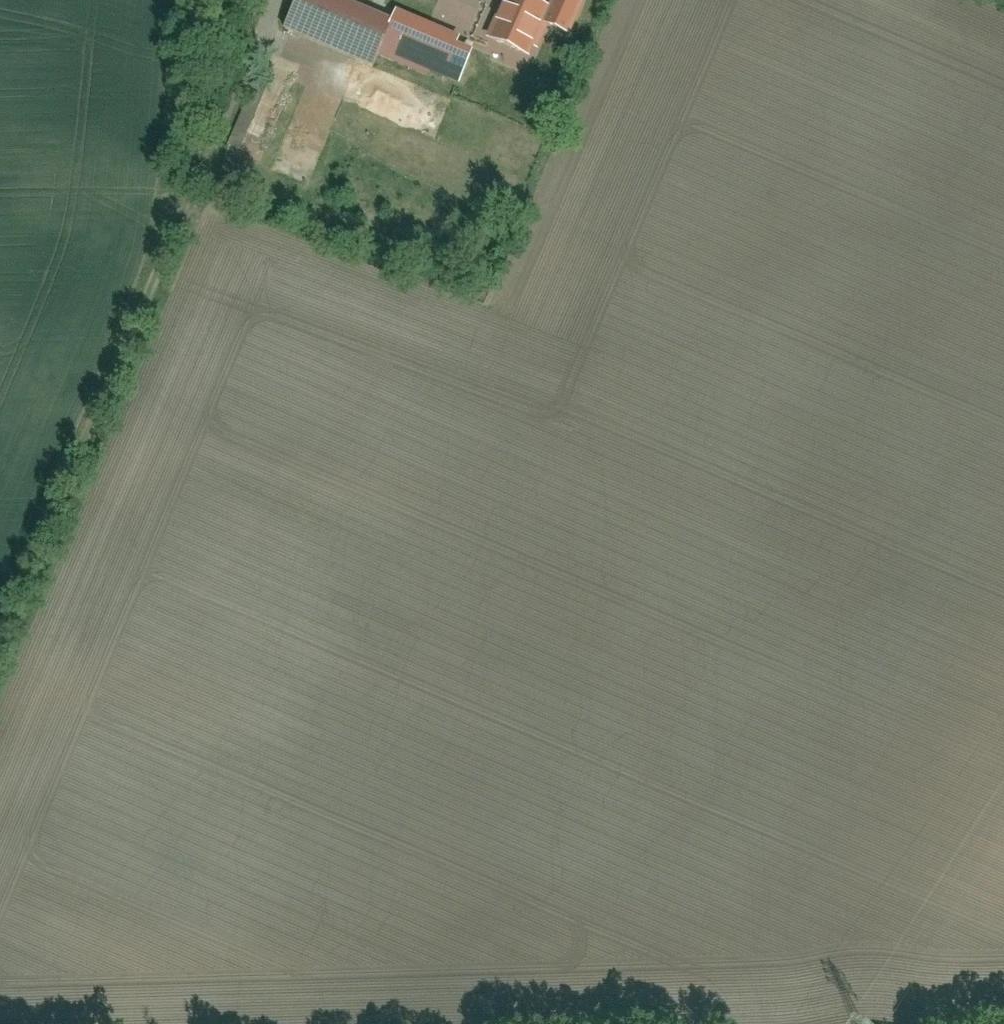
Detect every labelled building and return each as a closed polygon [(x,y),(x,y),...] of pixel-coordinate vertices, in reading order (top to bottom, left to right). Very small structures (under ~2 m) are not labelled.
[(287,34),(374,69),(379,58),(457,90),(471,54),(466,52),(470,42),(393,11),(389,22),(335,0),(301,0),(287,34)] [(489,40),(530,57),(542,29),(572,42),(588,5),(577,0),(551,0),(547,9),(526,0),(506,0),(489,40)] [(254,83),(235,141),(244,144),(238,165),(252,169),(259,145),(266,148),(269,138),(254,134),(268,88),(254,83)]
